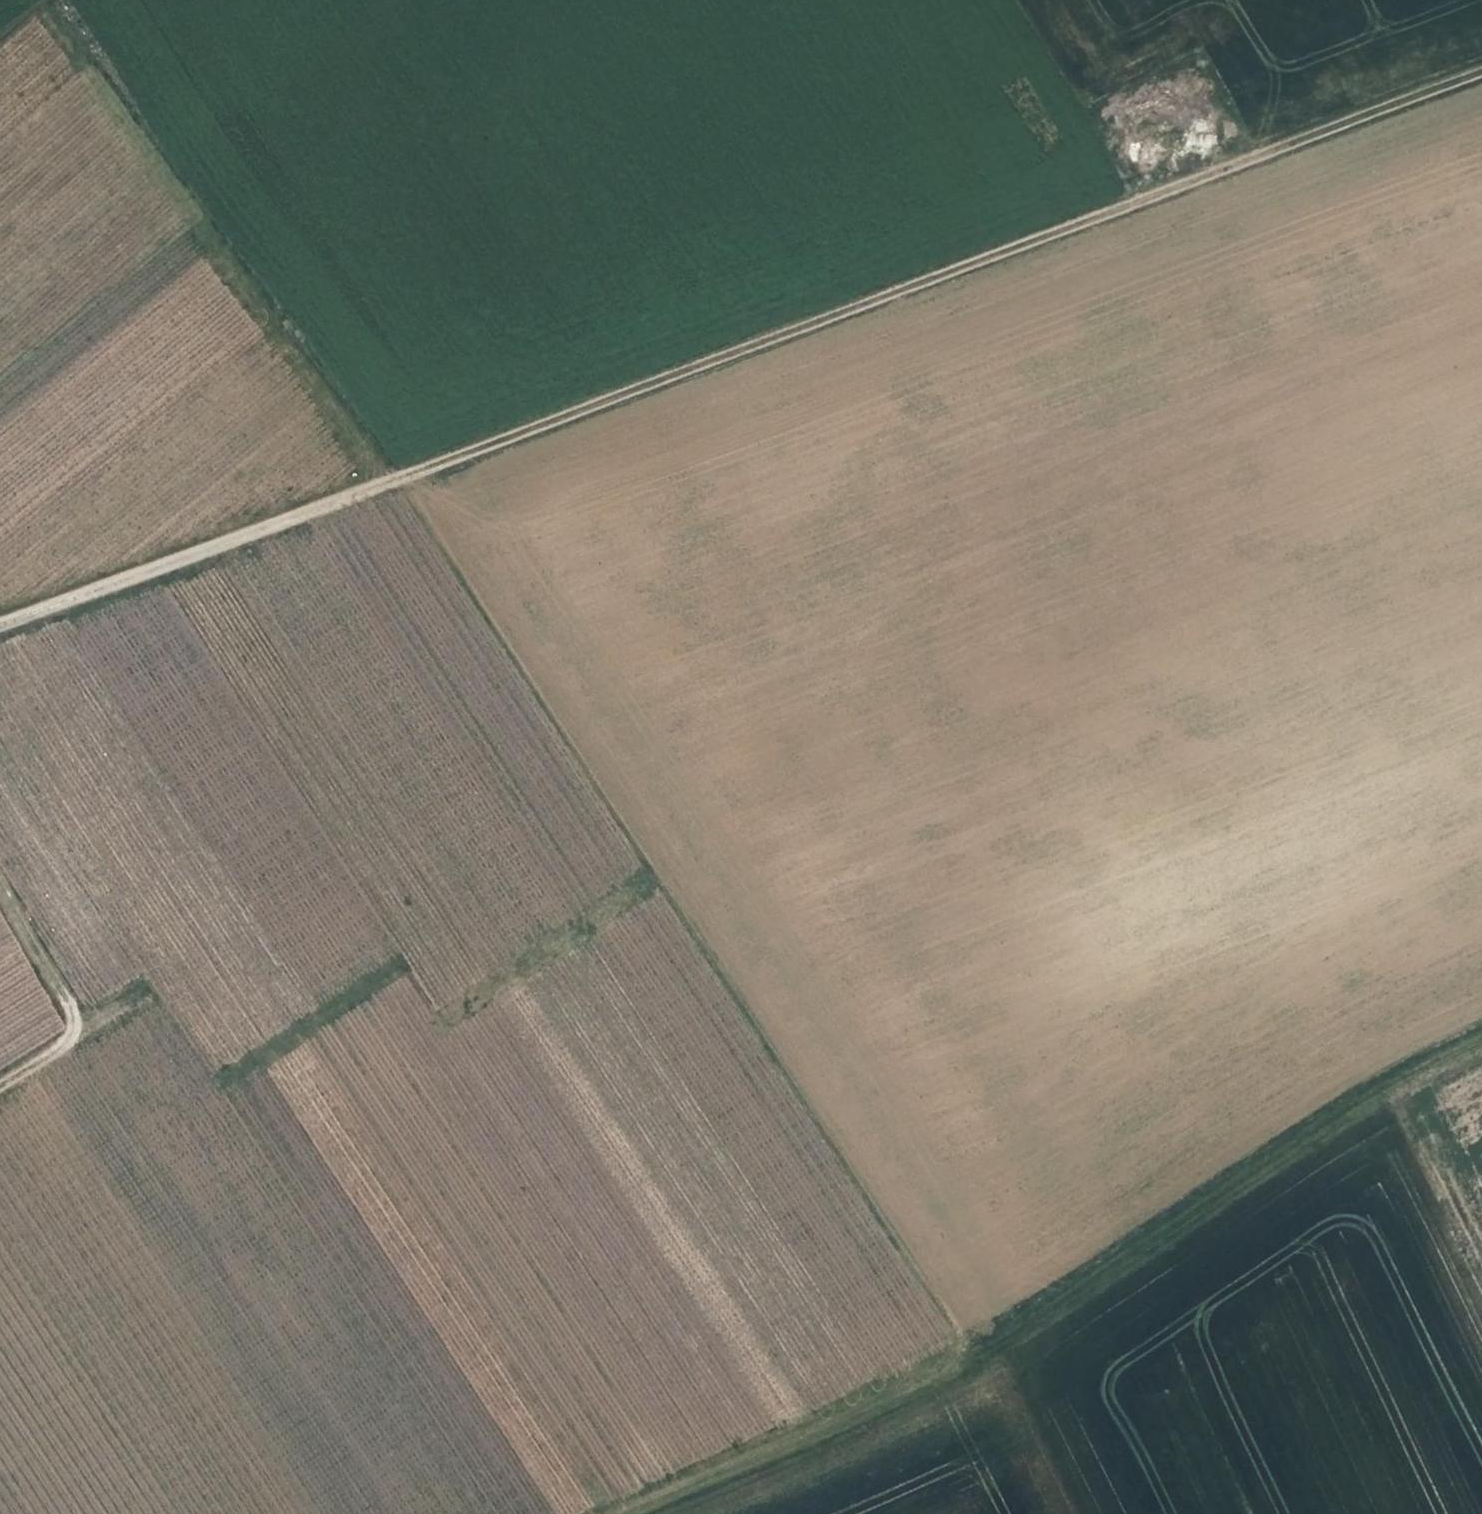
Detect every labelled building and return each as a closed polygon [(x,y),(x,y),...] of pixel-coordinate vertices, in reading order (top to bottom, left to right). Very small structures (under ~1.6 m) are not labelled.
[(1102,119),(1126,174),(1193,146),(1171,90),(1102,119)]
